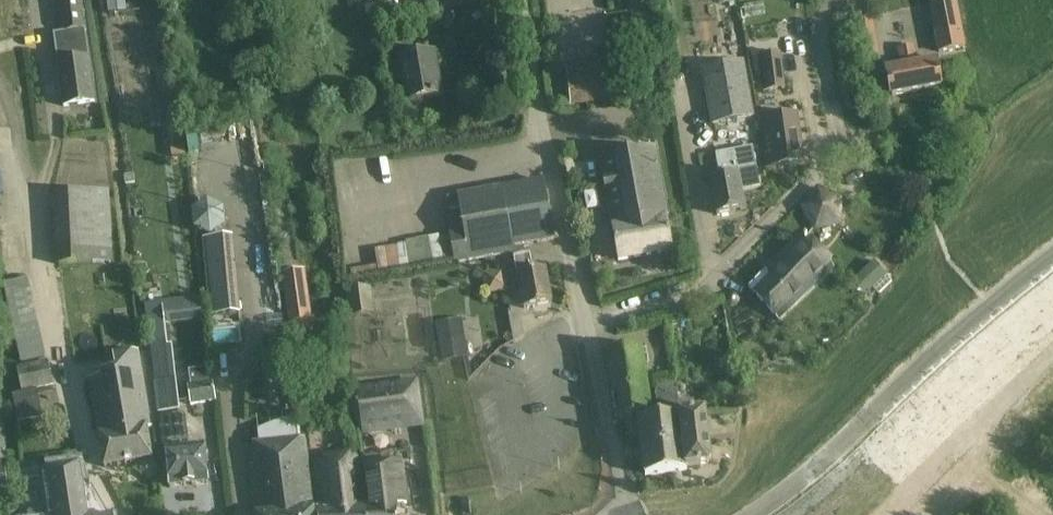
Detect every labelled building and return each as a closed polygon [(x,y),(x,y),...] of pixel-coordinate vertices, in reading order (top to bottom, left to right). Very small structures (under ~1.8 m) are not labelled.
[(67,60),(57,61),(63,106),(95,101),(89,58),(87,47),(86,47),(84,29),(85,29),(81,0),(59,0),(67,60)] [(964,47),(955,0),(929,5),(939,52),(964,47)] [(898,52),(901,66),(886,69),(891,97),(941,88),(936,60),(917,63),(915,49),(898,52)] [(400,57),(407,100),(441,94),(434,51),(400,57)] [(757,56),(761,92),(785,89),(781,53),(757,56)] [(695,66),(703,107),(747,98),(739,57),(695,66)] [(613,102),(608,60),(565,66),(570,107),(613,102)] [(760,95),(762,107),(778,105),(777,93),(760,95)] [(796,114),(762,119),(769,166),(804,161),(796,114)] [(715,155),(719,176),(709,178),(716,216),(745,210),(742,191),(760,187),(753,147),(715,155)] [(666,218),(667,218),(654,150),(600,159),(618,262),(672,253),(666,218)] [(544,179),(500,187),(447,197),(453,231),(449,232),(454,264),(512,254),(511,248),(555,240),(544,179)] [(841,197),(817,188),(799,209),(815,231),(841,226),(842,200),(841,197)] [(55,193),(58,265),(111,263),(107,191),(55,193)] [(192,209),(194,229),(210,235),(226,224),(225,207),(208,199),(192,209)] [(239,301),(234,235),(203,238),(208,304),(239,301)] [(779,320),(832,269),(803,238),(798,236),(764,269),(765,271),(748,287),(779,320)] [(514,258),(517,274),(524,309),(552,303),(545,269),(532,271),(530,255),(514,258)] [(485,293),(506,290),(503,269),(482,273),(485,293)] [(4,285),(21,361),(45,356),(29,279),(4,285)] [(348,290),(350,301),(371,298),(370,288),(348,290)] [(158,414),(180,412),(172,344),(167,345),(163,305),(145,308),(158,414)] [(308,319),(290,321),(291,334),(310,332),(308,319)] [(435,323),(442,362),(467,358),(460,319),(435,323)] [(650,415),(641,349),(607,354),(616,420),(650,415)] [(132,352),(116,354),(120,375),(89,380),(99,435),(98,435),(104,468),(151,460),(146,426),(151,425),(138,351),(132,352)] [(17,368),(22,392),(52,385),(47,362),(17,368)] [(190,385),(188,386),(191,406),(216,401),(211,370),(190,374),(190,385)] [(363,436),(426,427),(419,379),(356,388),(363,436)] [(55,387),(39,389),(45,423),(61,420),(55,387)] [(711,463),(708,439),(705,414),(696,415),(694,401),(679,403),(677,390),(655,393),(658,420),(638,423),(644,476),(687,471),(687,469),(687,470),(686,467),(709,464),(711,463)] [(256,514),(314,514),(313,511),(304,439),(299,440),(296,414),(257,430),(259,444),(261,466),(249,468),(256,514)] [(185,415),(159,418),(162,445),(188,442),(185,415)] [(204,446),(166,450),(170,488),(208,484),(204,446)] [(318,514),(366,514),(365,507),(365,505),(361,506),(357,457),(313,462),(318,514)] [(38,461),(13,466),(16,481),(40,476),(38,461)] [(365,507),(366,514),(396,514),(395,505),(406,503),(402,464),(364,468),(369,507),(365,507)] [(63,467),(46,470),(53,514),(109,514),(90,484),(83,485),(80,465),(63,467)]
